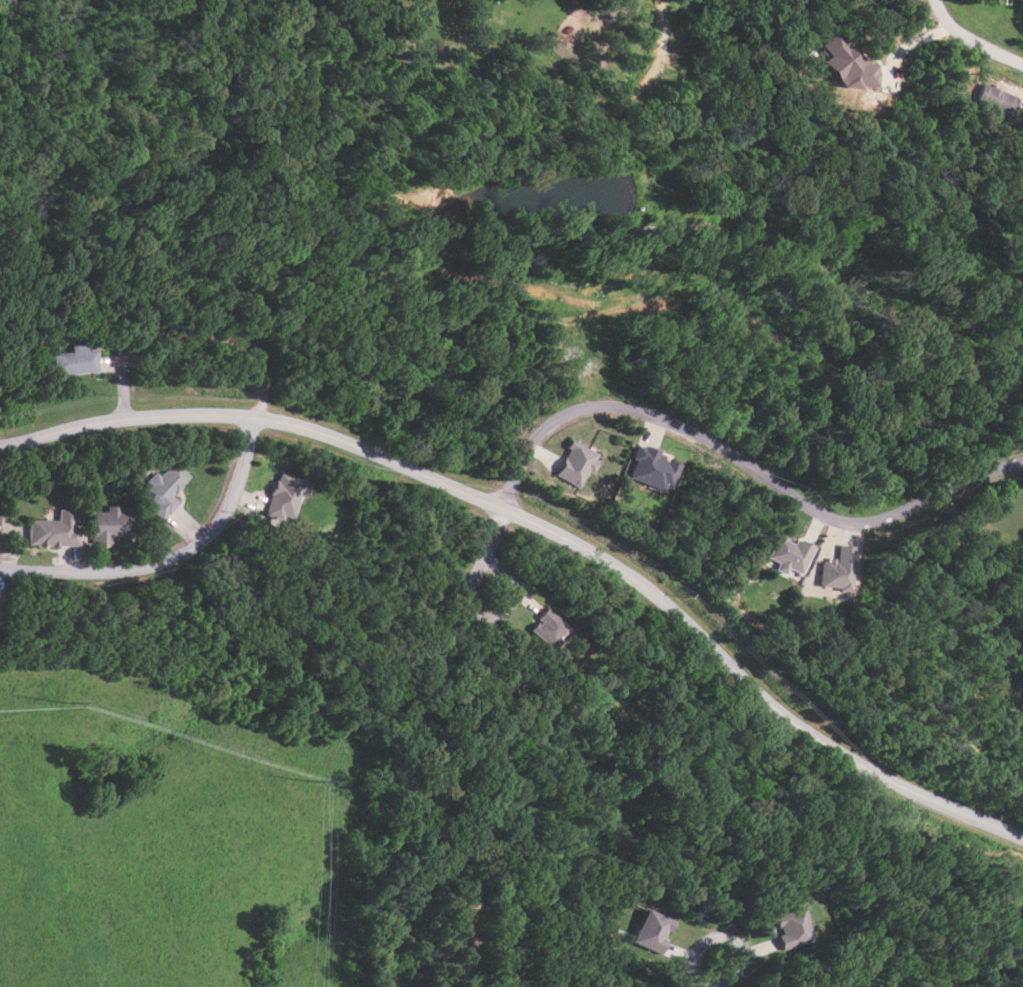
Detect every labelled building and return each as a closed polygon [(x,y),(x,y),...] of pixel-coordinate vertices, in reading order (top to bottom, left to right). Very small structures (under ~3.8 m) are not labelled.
[(840,87),(859,89),(864,86),(875,87),(878,62),(858,60),(843,38),(833,37),(822,44),(830,56),(823,61),(840,87)] [(1018,98),(982,84),(975,101),(1011,116),(1018,98)] [(98,372),(97,346),(70,347),(70,352),(51,353),(52,374),(98,372)] [(553,475),(578,488),(587,471),(591,473),(597,463),(593,461),(596,453),(571,440),(553,475)] [(627,479),(671,494),(681,466),(655,458),(657,452),(635,444),(630,459),(633,460),(627,479)] [(161,520),(178,502),(171,496),(189,477),(172,461),(159,476),(154,471),(145,481),(150,485),(141,495),(150,504),(147,508),(161,520)] [(303,480),(274,473),(264,515),(293,522),(303,480)] [(28,520),(28,546),(84,546),(84,533),(75,533),(75,509),(58,508),(58,520),(28,520)] [(90,543),(111,544),(111,537),(127,538),(128,513),(91,512),(90,543)] [(800,575),(813,547),(795,538),(793,542),(777,535),(766,558),(776,563),(773,570),(784,575),(787,569),(800,575)] [(849,590),(854,547),(837,545),(835,560),(821,559),(817,587),(849,590)] [(526,629),(549,649),(567,628),(544,608),(526,629)] [(781,950),(811,941),(800,906),(772,915),(778,934),(776,935),(781,950)] [(665,939),(673,921),(645,909),(631,942),(660,954),(666,939),(665,939)]
